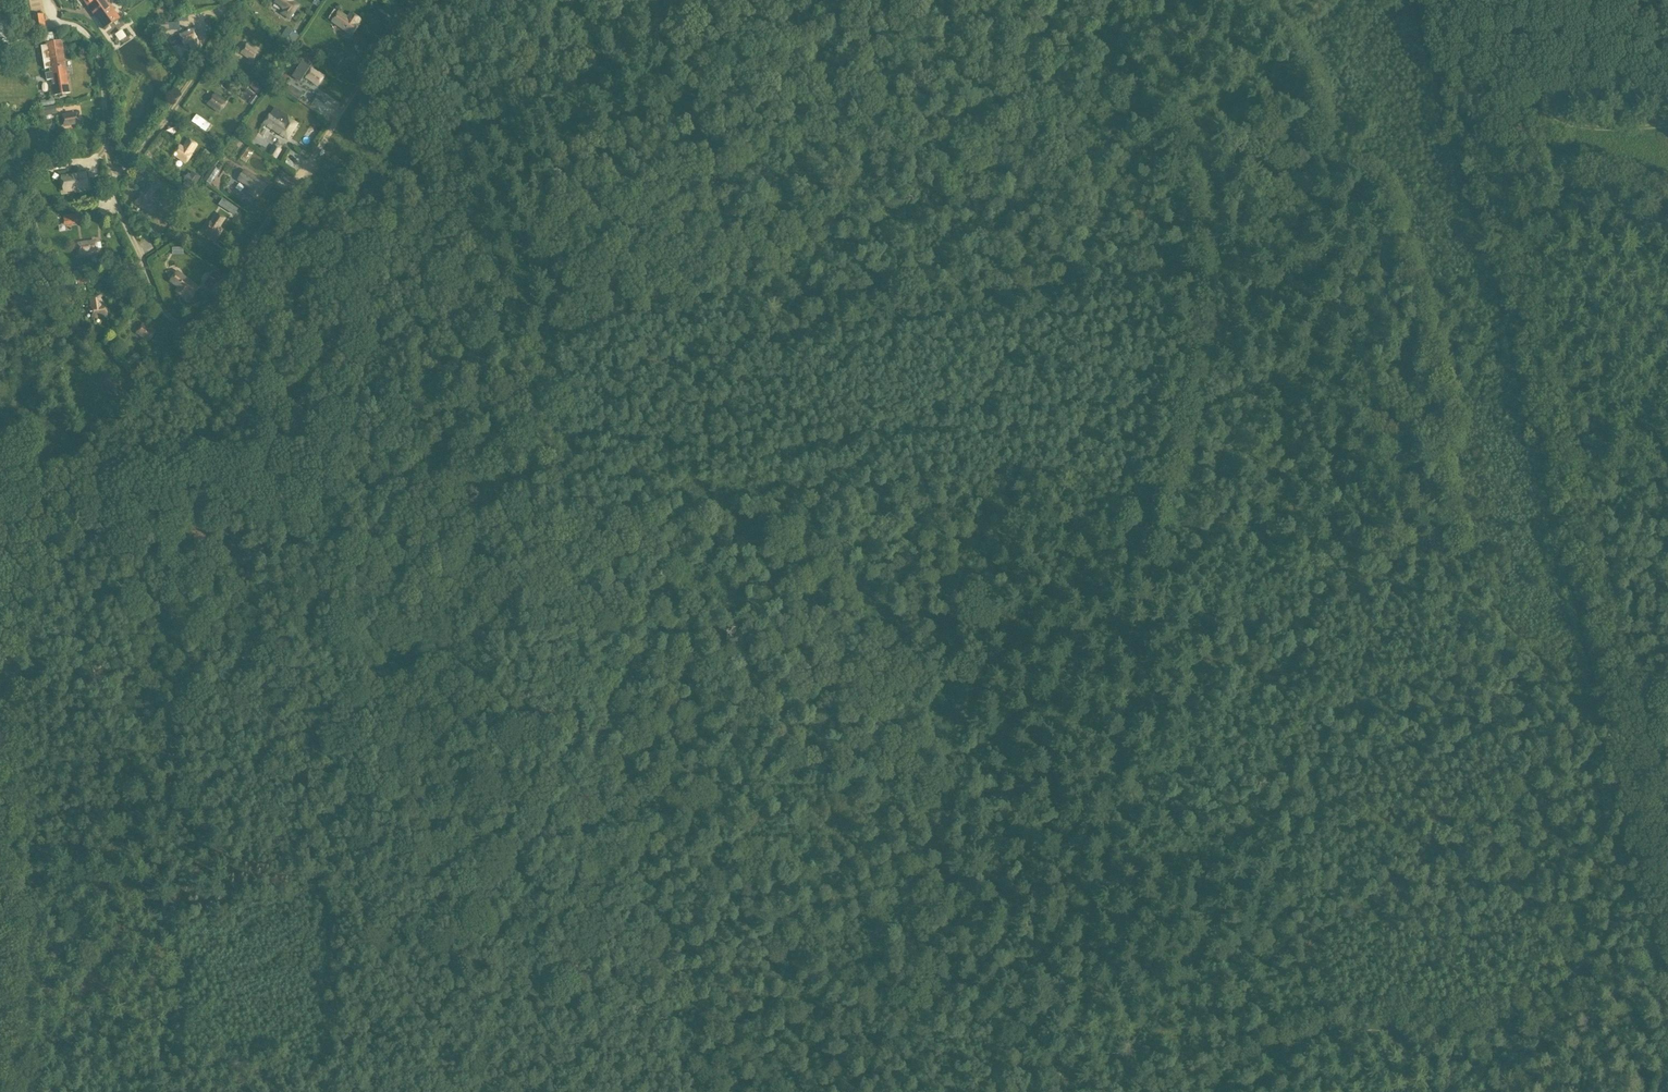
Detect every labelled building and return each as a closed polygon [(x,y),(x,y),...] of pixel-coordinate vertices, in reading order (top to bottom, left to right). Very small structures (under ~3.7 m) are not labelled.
[(107,0),(84,0),(105,29),(120,19),(107,0)] [(283,8),(280,14),(290,21),(300,5),(293,0),(275,0),(274,2),(283,8)] [(332,22),(354,37),(361,27),(359,26),(362,20),(352,13),(349,17),(340,11),(332,22)] [(44,14),(32,16),(36,35),(47,33),(44,14)] [(233,25),(238,30),(245,24),(239,18),(233,25)] [(155,32),(170,31),(169,24),(155,25),(155,32)] [(202,47),(194,28),(179,35),(184,46),(189,44),(192,51),(202,47)] [(298,35),(287,28),(281,37),(291,44),(298,35)] [(44,60),(65,57),(63,40),(45,43),(45,45),(41,46),(44,60)] [(254,63),(261,52),(247,43),(240,53),(254,63)] [(65,57),(44,60),(45,68),(49,68),(66,65),(65,57)] [(312,63),(304,58),(292,76),(301,81),(312,63)] [(184,60),(178,64),(185,72),(190,68),(184,60)] [(66,65),(49,68),(50,73),(46,73),(47,80),(51,80),(52,86),(69,83),(66,65)] [(318,87),(325,76),(312,68),(306,79),(318,87)] [(261,86),(255,81),(251,85),(257,91),(261,86)] [(69,83),(52,86),(54,95),(60,95),(60,97),(67,96),(67,94),(70,93),(69,83)] [(246,90),(242,97),(247,100),(251,94),(246,90)] [(220,113),(227,103),(213,94),(206,105),(220,113)] [(254,94),(249,102),(253,105),(259,97),(254,94)] [(56,104),(55,97),(49,98),(50,101),(46,101),(46,100),(40,101),(41,106),(51,105),(56,104)] [(56,106),(43,108),(44,116),(57,113),(56,106)] [(271,114),(270,114),(263,124),(288,141),(299,124),(288,116),(275,107),(271,114)] [(64,126),(79,124),(78,113),(62,115),(64,126)] [(206,121),(197,115),(192,122),(201,128),(206,121)] [(191,139),(188,139),(182,147),(180,145),(173,155),(186,164),(193,154),(199,145),(191,139)] [(281,150),(274,146),(269,155),(276,159),(281,150)] [(54,160),(56,168),(64,167),(63,158),(54,160)] [(257,192),(264,183),(244,171),(239,180),(257,192)] [(86,172),(60,177),(63,194),(89,190),(86,172)] [(201,177),(193,172),(182,187),(190,193),(201,177)] [(211,175),(207,181),(216,187),(220,180),(211,175)] [(160,202),(151,198),(157,188),(148,183),(142,193),(141,192),(134,204),(153,215),(160,202)] [(181,188),(176,196),(186,203),(191,195),(181,188)] [(228,201),(224,208),(234,215),(238,208),(228,201)] [(80,213),(63,216),(65,226),(82,223),(80,213)] [(212,221),(211,220),(203,232),(216,240),(224,229),(221,227),(227,218),(218,213),(212,221)] [(80,255),(98,252),(96,239),(77,243),(80,255)] [(84,275),(82,269),(76,271),(77,277),(84,275)] [(199,286),(178,270),(169,282),(177,288),(175,291),(186,300),(189,296),(191,297),(199,286)] [(211,289),(218,279),(211,274),(204,284),(211,289)] [(103,303),(102,295),(90,297),(92,306),(90,306),(92,318),(108,316),(106,303),(103,303)] [(149,341),(157,331),(143,323),(136,333),(149,341)] [(113,358),(118,354),(109,344),(105,348),(113,358)] [(136,353),(126,360),(130,365),(140,357),(136,353)] [(115,393),(121,383),(109,374),(102,384),(115,393)]
